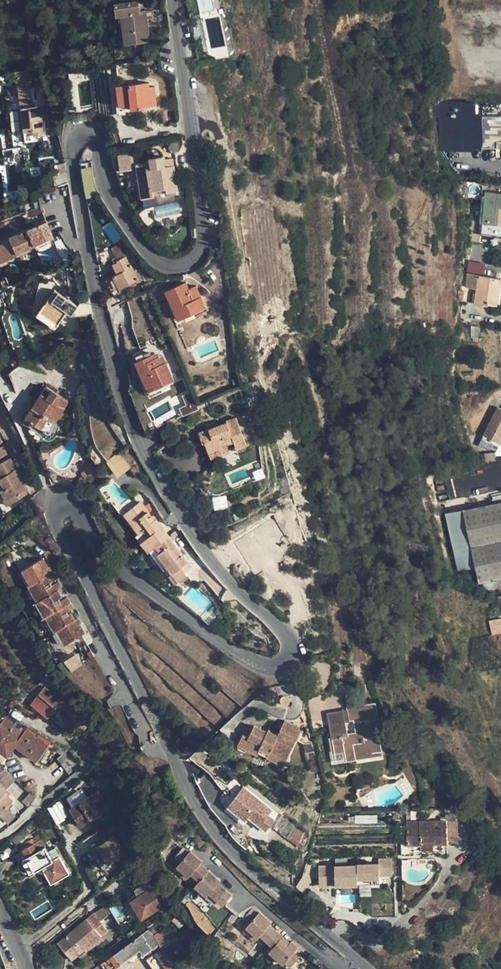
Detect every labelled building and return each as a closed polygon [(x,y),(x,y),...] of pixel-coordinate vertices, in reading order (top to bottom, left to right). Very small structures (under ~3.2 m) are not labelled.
[(149,40),(146,19),(141,19),(140,13),(138,0),(115,4),(116,16),(121,15),(125,43),(134,42),(147,40),(149,40)] [(197,13),(218,10),(217,0),(196,0),(197,13)] [(148,49),(147,40),(134,42),(135,51),(148,49)] [(33,101),(29,71),(19,73),(23,103),(33,101)] [(114,86),(116,112),(128,111),(142,109),(142,107),(157,105),(154,86),(149,87),(148,81),(114,86)] [(38,106),(21,108),(24,139),(43,138),(41,115),(39,115),(38,106)] [(458,116),(458,147),(471,147),(471,146),(481,146),(481,148),(500,148),(500,116),(458,116)] [(135,160),(134,152),(114,155),(115,171),(130,169),(129,161),(135,160)] [(136,163),(140,192),(152,190),(158,189),(159,193),(177,191),(172,159),(163,160),(163,157),(146,159),(146,162),(136,163)] [(86,198),(96,196),(91,167),(80,169),(86,198)] [(483,192),(479,235),(500,237),(500,193),(483,192)] [(47,221),(26,230),(33,246),(53,238),(47,221)] [(16,253),(33,246),(26,230),(10,237),(11,239),(16,253)] [(118,238),(110,243),(115,254),(124,249),(118,238)] [(16,253),(11,239),(0,244),(0,264),(17,256),(16,253)] [(111,293),(138,280),(130,264),(129,265),(125,257),(116,261),(116,263),(113,265),(118,274),(105,280),(111,293)] [(470,274),(484,276),(485,266),(471,264),(470,274)] [(484,276),(470,274),(466,302),(484,304),(484,301),(488,302),(497,303),(500,278),(484,276)] [(206,307),(198,290),(191,294),(189,288),(186,281),(165,291),(178,320),(184,317),(186,321),(195,316),(194,313),(206,307)] [(196,285),(189,288),(191,294),(198,290),(196,285)] [(77,306),(54,290),(51,295),(36,315),(55,328),(66,312),(71,315),(77,306)] [(147,348),(133,354),(140,370),(147,387),(152,385),(154,389),(174,380),(166,363),(161,365),(157,357),(153,360),(147,348)] [(49,432),(67,403),(68,402),(57,395),(59,392),(48,384),(27,417),(49,432)] [(487,434),(500,441),(500,407),(487,434)] [(217,425),(209,429),(198,433),(201,443),(204,442),(210,457),(229,450),(227,444),(233,442),(236,449),(246,445),(236,417),(227,420),(227,422),(217,425)] [(106,462),(107,463),(120,453),(106,462)] [(120,453),(107,463),(116,476),(129,466),(120,453)] [(0,489),(4,487),(12,502),(29,493),(9,458),(0,463),(0,478),(0,489)] [(12,502),(4,487),(0,489),(0,495),(6,505),(12,502)] [(102,500),(108,496),(104,489),(103,489),(97,493),(102,500)] [(225,496),(213,498),(214,509),(227,507),(225,496)] [(121,516),(148,551),(168,536),(155,520),(154,520),(140,502),(121,516)] [(448,514),(456,549),(460,571),(476,569),(479,584),(483,583),(485,591),(493,590),(493,592),(500,590),(500,502),(448,514)] [(148,551),(154,559),(158,555),(173,574),(181,568),(185,573),(192,567),(168,536),(148,551)] [(174,585),(179,582),(173,574),(158,555),(154,559),(174,585)] [(46,569),(41,560),(22,572),(24,575),(27,581),(29,580),(32,585),(47,576),(51,574),(48,568),(46,569)] [(187,576),(185,573),(181,568),(173,574),(179,582),(187,576)] [(27,581),(24,575),(21,577),(27,588),(28,587),(32,585),(29,580),(27,581)] [(52,583),(47,576),(32,585),(28,587),(37,602),(56,591),(61,589),(57,583),(46,589),(45,587),(52,583)] [(37,602),(28,587),(27,588),(25,589),(34,604),(35,603),(37,602)] [(60,598),(56,591),(37,602),(35,603),(44,618),(45,617),(69,603),(66,597),(55,604),(53,602),(60,598)] [(34,604),(33,605),(41,619),(43,619),(44,618),(35,603),(34,604)] [(73,609),(69,603),(45,617),(54,632),(59,630),(74,621),(70,614),(63,618),(61,616),(73,609)] [(44,618),(43,619),(52,634),(53,633),(54,632),(45,617),(44,618)] [(81,624),(78,618),(74,621),(59,630),(62,635),(59,636),(63,642),(65,645),(84,634),(79,625),(81,624)] [(60,644),(63,642),(59,636),(62,635),(59,630),(54,632),(53,633),(60,644)] [(77,654),(64,662),(70,672),(83,664),(77,654)] [(50,691),(37,702),(52,719),(65,708),(50,691)] [(346,707),(347,710),(372,705),(378,734),(381,733),(374,701),(346,707)] [(49,721),(52,719),(37,702),(35,704),(49,721)] [(344,717),(328,720),(331,737),(334,752),(343,750),(345,757),(378,751),(374,735),(377,734),(378,734),(372,705),(347,710),(349,720),(353,719),(355,732),(347,733),(345,721),(344,717)] [(345,721),(349,720),(347,710),(326,714),(328,720),(344,717),(345,721)] [(5,718),(0,725),(10,731),(14,725),(5,718)] [(259,753),(268,757),(270,752),(287,759),(296,739),(305,743),(303,733),(299,732),(297,726),(284,720),(277,735),(267,731),(266,732),(253,726),(248,736),(242,734),(237,745),(258,754),(259,753)] [(0,725),(0,738),(4,741),(10,731),(0,725)] [(28,727),(26,729),(50,742),(28,727)] [(13,748),(15,746),(21,737),(20,736),(23,732),(18,728),(14,734),(10,731),(4,741),(13,748)] [(50,742),(26,729),(25,731),(46,747),(50,742)] [(46,747),(25,731),(23,732),(20,736),(21,737),(38,757),(46,747)] [(382,754),(377,734),(374,735),(378,751),(345,757),(343,750),(334,752),(331,737),(328,738),(334,764),(382,754)] [(35,761),(38,757),(21,737),(15,746),(19,750),(35,761)] [(4,741),(0,738),(0,751),(7,756),(13,748),(4,741)] [(46,747),(57,752),(62,748),(50,742),(46,747)] [(283,766),(287,759),(270,752),(268,757),(267,759),(283,766)] [(10,773),(6,769),(5,767),(2,771),(3,771),(7,776),(10,773)] [(3,771),(0,774),(0,782),(2,781),(6,786),(15,778),(10,773),(7,776),(3,771)] [(9,805),(15,800),(6,791),(9,789),(6,786),(2,781),(0,782),(0,814),(1,813),(9,805)] [(227,809),(265,834),(280,812),(241,787),(227,809)] [(97,792),(69,810),(80,826),(107,809),(97,792)] [(17,813),(9,805),(1,813),(9,821),(17,813)] [(401,847),(401,856),(415,856),(415,847),(420,847),(420,849),(432,849),(431,843),(446,842),(445,820),(405,821),(405,847),(401,847)] [(455,820),(445,820),(446,842),(456,842),(455,820)] [(402,866),(401,856),(401,847),(400,821),(317,824),(302,875),(300,878),(302,892),(324,910),(350,909),(365,920),(399,919),(425,893),(424,866),(402,866)] [(106,823),(94,831),(101,841),(112,834),(106,823)] [(304,832),(295,826),(288,836),(297,842),(304,832)] [(101,841),(97,844),(108,862),(124,852),(112,834),(101,841)] [(69,874),(62,863),(62,862),(54,848),(48,852),(40,840),(22,850),(26,857),(21,859),(29,874),(35,871),(44,873),(50,884),(69,874)] [(97,844),(91,847),(103,865),(108,862),(97,844)] [(171,858),(177,863),(185,855),(179,849),(171,858)] [(187,853),(185,855),(177,863),(174,867),(185,878),(188,874),(195,867),(197,864),(198,863),(187,853)] [(142,919),(155,911),(164,905),(150,881),(145,885),(134,867),(123,873),(135,894),(130,898),(132,900),(130,901),(142,919)] [(182,881),(185,878),(174,867),(170,870),(182,881)] [(198,870),(195,867),(188,874),(196,882),(205,872),(201,867),(198,870)] [(212,886),(215,884),(216,882),(205,872),(196,882),(192,887),(203,897),(206,893),(212,886)] [(206,893),(215,901),(219,905),(228,896),(218,887),(216,889),(212,886),(206,893)] [(211,905),(215,901),(206,893),(203,897),(202,898),(211,905)] [(33,906),(39,914),(51,907),(45,899),(33,906)] [(100,921),(110,912),(108,909),(104,904),(93,913),(100,921)] [(166,905),(164,905),(155,911),(158,915),(168,909),(166,905)] [(242,920),(247,924),(255,916),(249,911),(242,920)] [(72,937),(69,934),(58,943),(65,951),(70,947),(78,955),(87,947),(101,936),(107,930),(100,921),(93,913),(86,919),(88,921),(80,928),(81,929),(72,937)] [(256,915),(255,916),(247,924),(242,929),(254,940),(257,937),(264,929),(267,926),(268,925),(256,915)] [(86,919),(69,934),(72,937),(81,929),(80,928),(88,921),(86,919)] [(114,924),(108,927),(111,933),(117,929),(114,924)] [(137,938),(129,944),(113,954),(105,960),(101,963),(105,968),(114,968),(121,964),(120,964),(140,949),(144,955),(160,944),(162,946),(167,942),(160,931),(154,936),(149,929),(137,938)] [(252,942),(254,940),(242,929),(240,932),(252,942)] [(275,933),(271,929),(268,932),(264,929),(257,937),(265,944),(275,933)] [(275,933),(265,944),(270,949),(278,941),(280,938),(275,933)] [(103,939),(101,936),(87,947),(90,950),(103,939)] [(129,944),(124,936),(116,941),(117,943),(109,948),(113,954),(129,944)] [(287,944),(280,938),(278,941),(285,947),(287,944)] [(289,942),(287,944),(285,947),(278,941),(270,949),(266,954),(280,966),(282,964),(287,968),(301,953),(289,942)] [(160,944),(144,955),(147,960),(163,948),(162,946),(160,944)] [(237,950),(230,946),(226,953),(234,957),(237,950)] [(72,960),(78,955),(70,947),(65,951),(72,960)] [(96,948),(86,957),(94,967),(104,958),(96,948)] [(153,968),(174,968),(178,965),(168,955),(163,948),(147,960),(153,968)]
